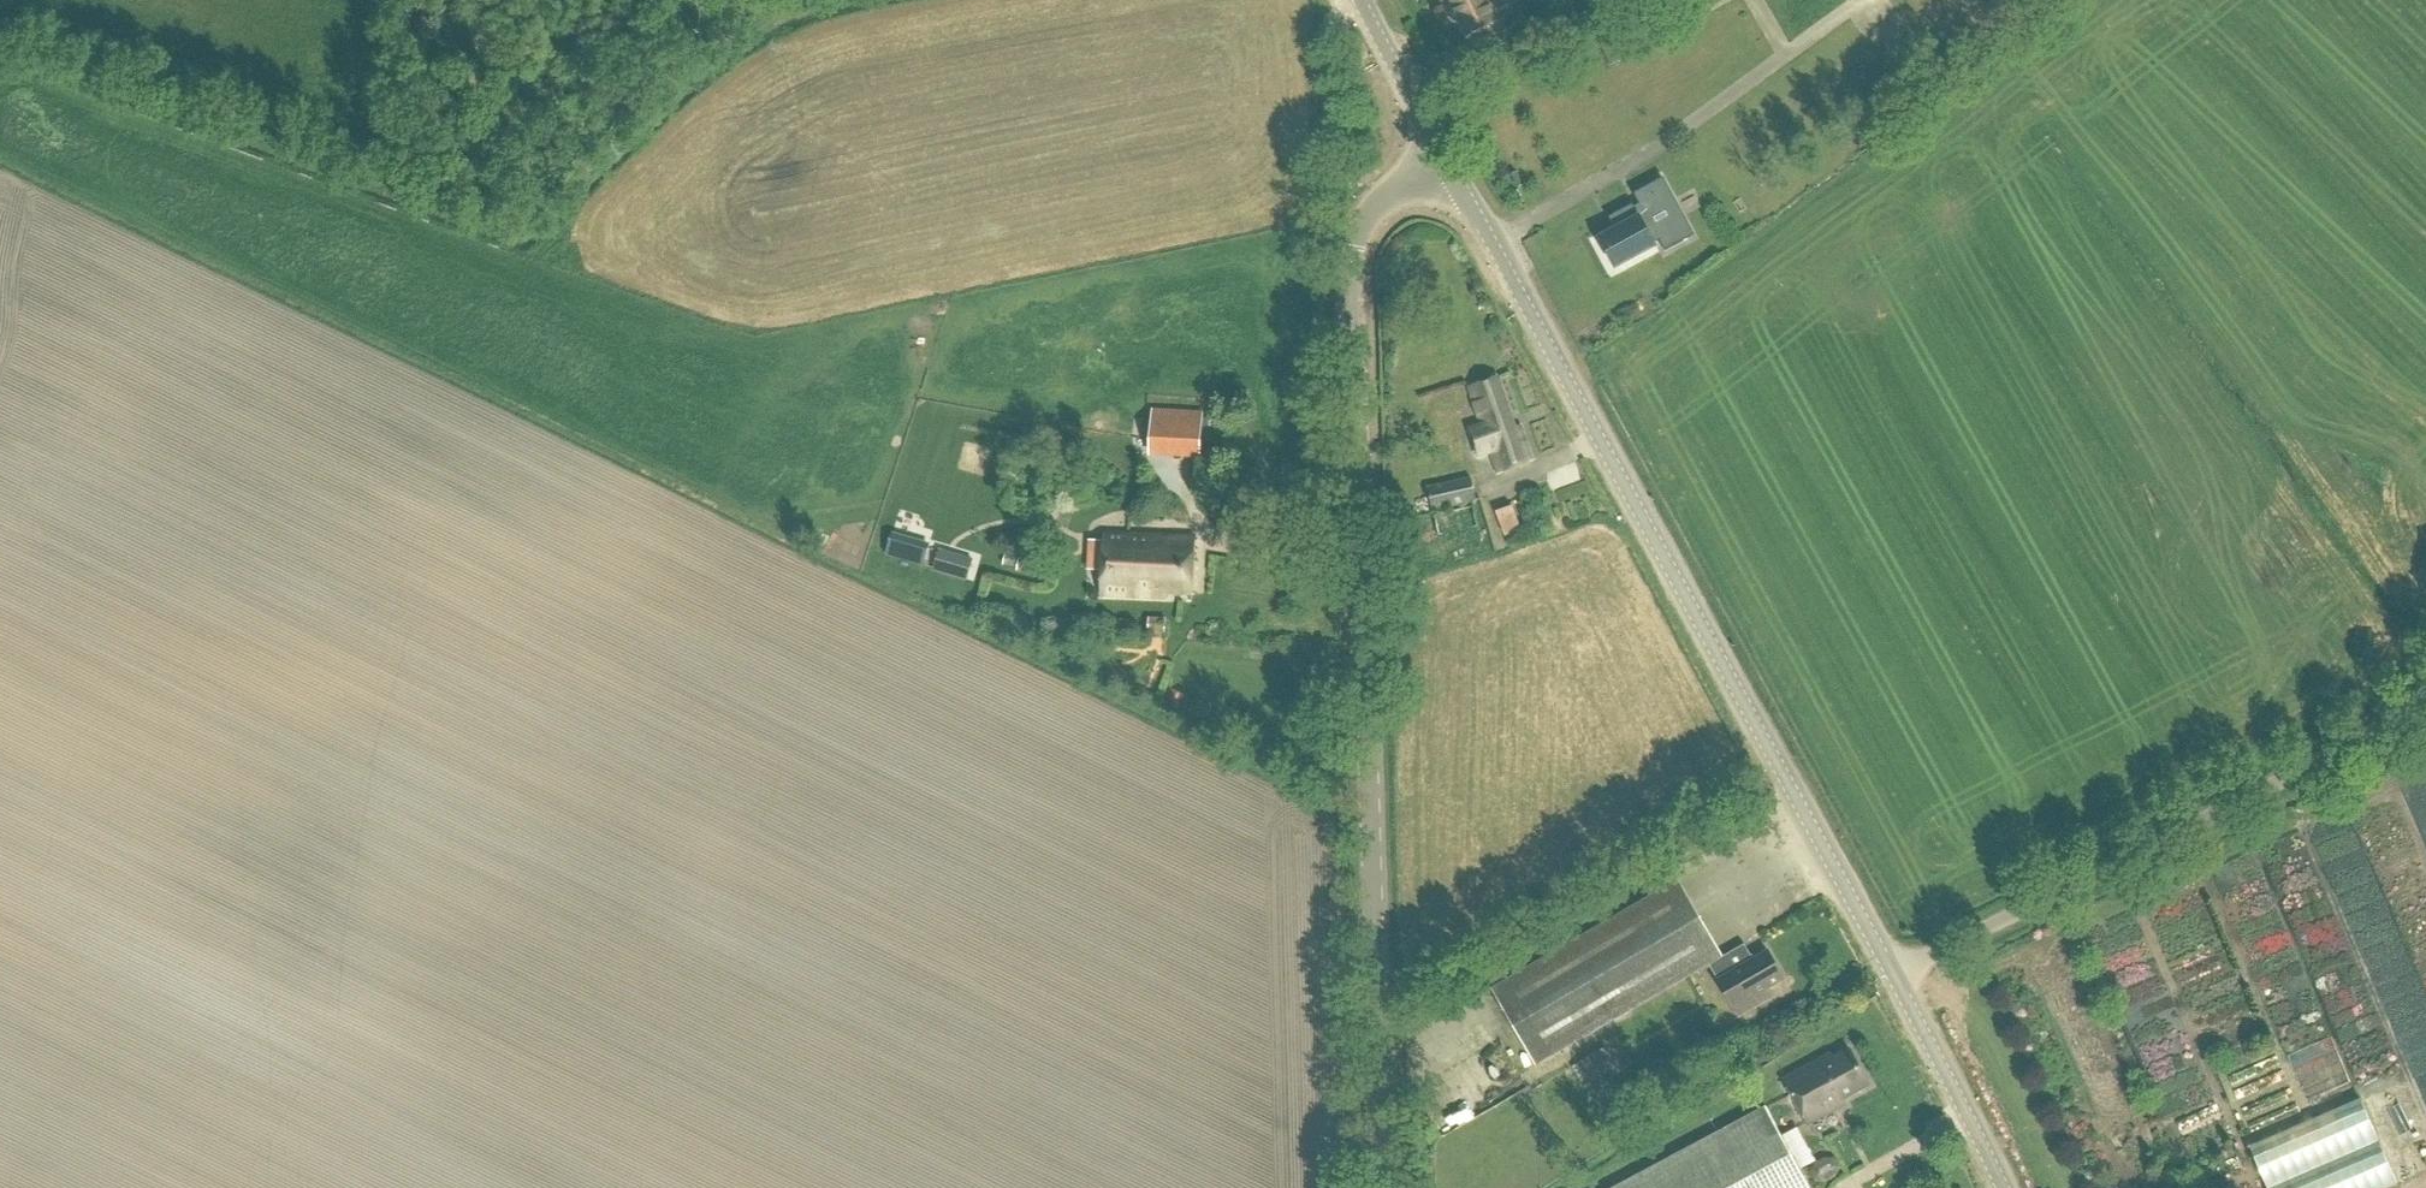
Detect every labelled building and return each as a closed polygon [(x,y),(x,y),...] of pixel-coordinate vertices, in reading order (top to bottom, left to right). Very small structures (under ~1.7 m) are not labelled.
[(1495,23),(1484,0),(1446,0),(1464,37),(1495,23)] [(1620,61),(1608,36),(1599,40),(1611,66),(1620,61)] [(1613,269),(1655,247),(1641,220),(1656,213),(1649,198),(1618,214),(1625,227),(1599,241),(1613,269)] [(1518,429),(1500,377),(1472,387),(1484,422),(1467,428),(1477,458),(1494,452),(1502,473),(1533,462),(1521,428),(1518,429)] [(1202,458),(1203,411),(1150,410),(1149,456),(1202,458)] [(1432,510),(1476,500),(1471,478),(1428,488),(1432,510)] [(1507,507),(1490,513),(1497,538),(1515,532),(1507,507)] [(885,534),(878,558),(919,571),(927,546),(885,534)] [(1195,596),(1197,539),(1106,536),(1104,600),(1168,602),(1169,595),(1195,596)] [(967,581),(973,559),(939,548),(933,571),(967,581)] [(1003,567),(1017,570),(1041,575),(1045,558),(1006,550),(1003,567)] [(1166,632),(1166,620),(1150,619),(1149,631),(1166,632)] [(1175,689),(1169,699),(1179,705),(1185,696),(1175,689)] [(1726,956),(1681,880),(1493,989),(1537,1066),(1711,965),(1742,1017),(1773,999),(1769,991),(1788,980),(1770,950),(1754,960),(1745,945),(1726,956)] [(2285,981),(2266,992),(2273,1005),(2292,994),(2285,981)] [(1635,1114),(1625,1096),(1619,1099),(1606,1075),(1617,1068),(1604,1046),(1568,1067),(1605,1131),(1635,1114)] [(1867,1082),(1848,1048),(1824,1062),(1821,1057),(1782,1079),(1808,1126),(1846,1104),(1842,1097),(1867,1082)] [(2268,1187),(2393,1187),(2398,1186),(2362,1100),(2250,1147),(2268,1187)] [(1766,1105),(1764,1107),(1612,1187),(1810,1187),(1766,1105)]
